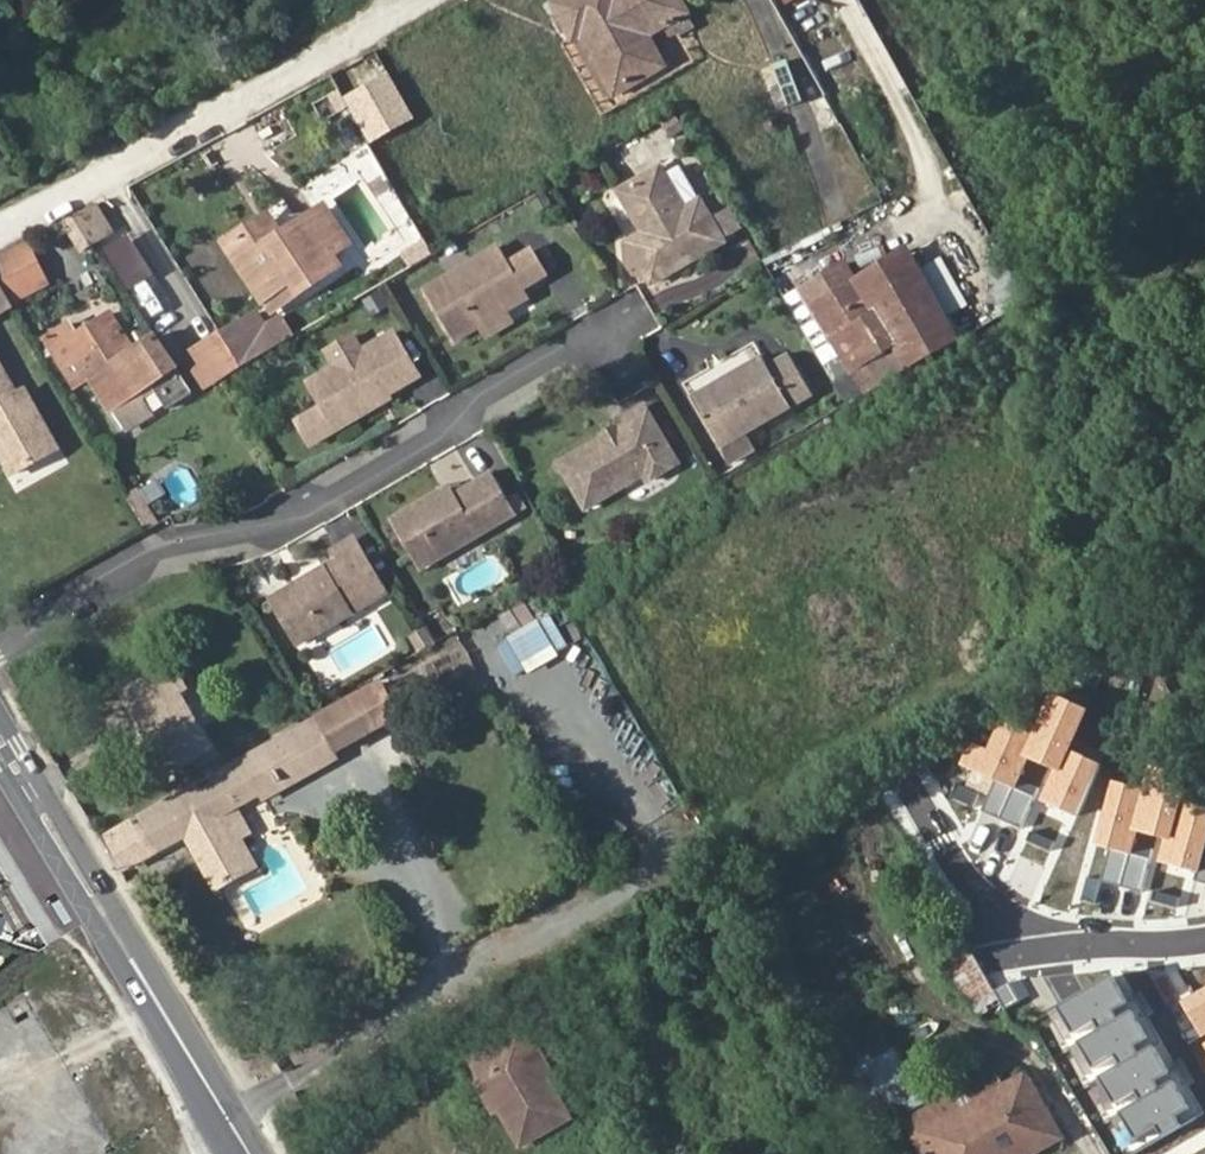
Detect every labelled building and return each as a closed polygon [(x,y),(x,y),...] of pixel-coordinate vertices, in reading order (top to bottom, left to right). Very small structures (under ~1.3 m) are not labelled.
[(666,25),(689,12),(682,0),(560,0),(557,1),(577,36),(583,33),(617,92),(666,64),(649,34),(646,28),(662,18),(666,25)] [(649,34),(666,25),(662,18),(646,28),(649,34)] [(390,73),(345,99),(372,145),(417,119),(390,73)] [(819,88),(799,95),(813,135),(834,127),(819,88)] [(682,161),(667,170),(688,205),(702,196),(682,161)] [(664,165),(623,188),(641,217),(650,212),(654,219),(648,229),(635,236),(659,277),(730,234),(728,230),(719,215),(706,194),(702,196),(688,205),(667,170),(664,165)] [(98,200),(60,214),(73,248),(111,234),(98,200)] [(745,220),(736,205),(719,215),(728,230),(745,220)] [(641,217),(648,229),(654,219),(650,212),(641,217)] [(297,296),(298,296),(337,270),(330,260),(347,249),(324,214),(281,241),(269,249),(255,229),(228,246),(263,303),(290,285),(297,296)] [(269,249),(281,241),(268,220),(255,229),(269,249)] [(428,257),(421,243),(400,254),(408,268),(428,257)] [(479,323),(507,306),(512,288),(524,281),(501,245),(426,289),(453,337),(479,323)] [(0,261),(0,278),(15,303),(16,305),(50,284),(44,274),(16,289),(6,272),(35,257),(28,246),(0,261)] [(44,274),(35,257),(6,272),(16,289),(44,274)] [(852,262),(808,289),(820,306),(862,279),(852,262)] [(0,278),(0,311),(15,303),(0,278)] [(820,306),(862,371),(902,343),(882,311),(862,279),(820,306)] [(512,288),(507,306),(531,293),(524,281),(512,288)] [(271,314),(298,296),(297,296),(290,285),(263,303),(271,314)] [(792,299),(855,403),(876,391),(862,371),(820,306),(808,289),(792,299)] [(862,371),(876,391),(938,355),(901,298),(882,311),(902,343),(862,371)] [(514,318),(507,306),(479,323),(486,335),(514,318)] [(55,362),(72,390),(79,387),(91,379),(92,379),(135,354),(113,314),(68,341),(76,356),(65,364),(62,358),(55,362)] [(254,316),(219,336),(239,367),(273,347),(262,329),(254,316)] [(279,318),(262,329),(273,347),(291,337),(279,318)] [(322,403),(296,418),(310,442),(378,403),(372,391),(376,389),(386,392),(401,383),(401,377),(415,369),(393,330),(361,349),(334,364),(308,379),(322,403)] [(43,342),(55,362),(62,358),(65,364),(76,356),(68,341),(63,331),(43,342)] [(352,334),(324,348),(334,364),(361,349),(352,334)] [(238,368),(219,336),(195,349),(214,382),(215,381),(238,368)] [(92,379),(91,379),(110,411),(145,389),(161,413),(191,396),(158,341),(151,343),(135,354),(92,379)] [(214,382),(195,349),(180,358),(198,391),(214,382)] [(764,353),(693,396),(723,448),(817,394),(792,352),(771,364),(764,353)] [(16,396),(0,368),(0,406),(16,396)] [(376,389),(372,391),(378,403),(390,397),(386,392),(376,389)] [(16,396),(0,406),(0,447),(15,473),(58,448),(25,392),(16,396)] [(631,424),(618,432),(616,442),(611,445),(607,438),(563,464),(589,509),(644,475),(659,477),(675,468),(679,452),(650,406),(627,418),(631,424)] [(616,442),(618,432),(607,438),(611,445),(616,442)] [(723,448),(737,472),(762,458),(748,434),(723,448)] [(461,553),(506,527),(497,510),(511,501),(495,474),(455,496),(446,501),(441,491),(393,518),(418,562),(453,542),(461,553)] [(446,501),(455,496),(450,487),(441,491),(446,501)] [(497,510),(506,527),(521,518),(511,501),(497,510)] [(425,574),(461,553),(453,542),(418,562),(425,574)] [(296,647),(388,595),(357,543),(334,555),(340,565),(272,603),(296,647)] [(172,666),(129,691),(142,716),(137,718),(170,773),(210,748),(179,695),(186,691),(172,666)] [(337,752),(337,753),(399,717),(380,685),(318,721),(337,752)] [(1093,709),(1050,689),(1028,735),(1004,724),(991,752),(973,743),(964,763),(1017,788),(1030,759),(1057,771),(1042,802),(1079,819),(1105,764),(1074,750),(1093,709)] [(317,721),(241,765),(260,797),(336,753),(317,721)] [(336,753),(337,753),(337,752),(318,721),(317,721),(336,753)] [(634,740),(620,748),(637,778),(651,770),(634,740)] [(1115,786),(1099,843),(1134,854),(1140,831),(1167,838),(1159,863),(1202,876),(1204,865),(1204,805),(1186,800),(1195,767),(1161,758),(1150,796),(1115,786)] [(240,763),(172,803),(142,821),(141,821),(145,827),(114,846),(129,871),(187,838),(218,891),(252,872),(235,843),(221,819),(236,811),(260,797),(241,765),(240,763)] [(989,834),(1006,825),(980,779),(964,789),(989,834)] [(221,819),(235,843),(249,835),(236,811),(221,819)] [(938,954),(972,1014),(997,1000),(963,940),(938,954)] [(1112,973),(1057,1006),(1074,1034),(1096,1021),(1101,1029),(1120,1018),(1116,1011),(1130,1003),(1112,973)] [(1184,1001),(1204,1036),(1204,989),(1184,1001)] [(1135,1009),(1081,1042),(1098,1070),(1119,1057),(1124,1065),(1144,1054),(1140,1046),(1153,1038),(1135,1009)] [(543,1076),(528,1049),(517,1031),(468,1060),(519,1147),(568,1117),(543,1076)] [(887,1115),(920,1099),(893,1045),(861,1060),(887,1115)] [(534,1046),(528,1049),(543,1076),(550,1072),(534,1046)] [(1156,1047),(1101,1080),(1118,1108),(1140,1095),(1145,1103),(1164,1091),(1160,1084),(1173,1076),(1156,1047)] [(922,1134),(934,1153),(1030,1153),(1061,1136),(1028,1075),(922,1134)] [(1178,1085),(1123,1118),(1140,1146),(1162,1133),(1167,1141),(1186,1130),(1182,1123),(1196,1115),(1178,1085)]
